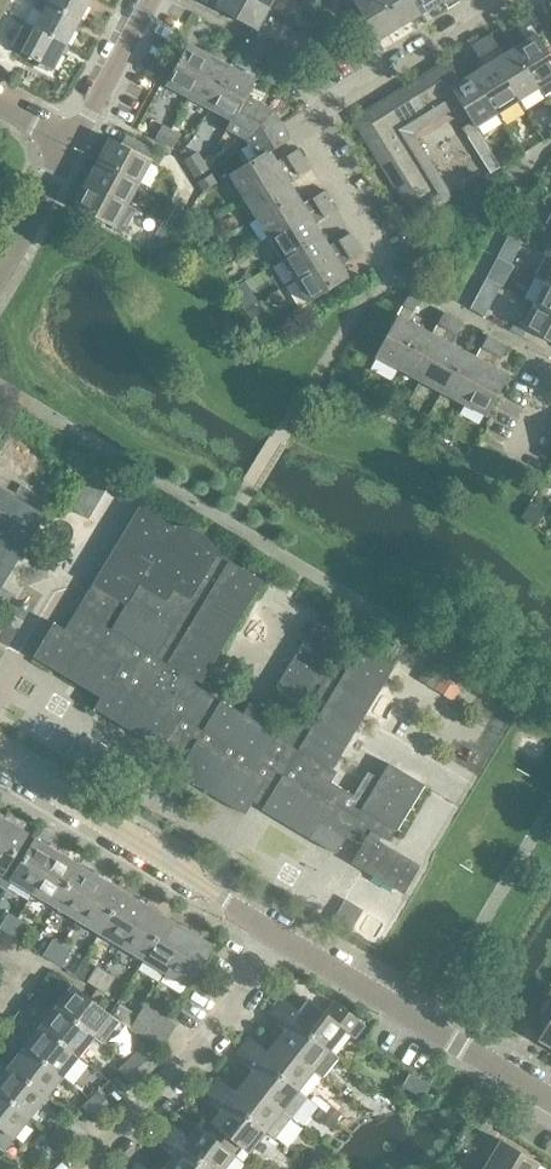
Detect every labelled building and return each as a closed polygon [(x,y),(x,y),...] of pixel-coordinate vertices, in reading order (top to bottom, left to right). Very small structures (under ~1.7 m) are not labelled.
[(66,44),(79,19),(49,2),(46,0),(36,0),(32,6),(43,12),(35,27),(66,44)] [(49,2),(79,19),(90,0),(50,0),(49,2)] [(258,0),(202,0),(257,29),(269,6),(258,0)] [(350,14),(358,9),(353,0),(341,0),(350,14)] [(358,9),(378,40),(400,26),(384,0),(353,0),(358,9)] [(400,26),(421,13),(413,0),(384,0),(400,26)] [(421,13),(442,0),(413,0),(421,13)] [(524,12),(513,19),(526,39),(514,47),(539,87),(540,86),(545,94),(550,91),(550,56),(524,12)] [(12,46),(22,52),(39,61),(38,65),(48,71),(51,67),(53,68),(66,44),(35,27),(25,22),(12,46)] [(481,39),(518,99),(539,87),(514,47),(503,53),(491,33),(481,39)] [(472,73),(497,113),(518,99),(481,39),(471,45),(484,66),(472,73)] [(165,84),(188,96),(210,55),(188,43),(165,84)] [(232,66),(210,55),(188,96),(210,108),(232,66)] [(497,113),(472,73),(462,79),(448,59),(437,65),(461,103),(460,103),(471,121),(472,121),(475,126),(476,126),(497,113)] [(409,83),(432,121),(460,103),(461,103),(437,65),(409,83)] [(245,95),(247,96),(256,79),(232,66),(210,108),(230,119),(232,119),(245,95)] [(432,121),(409,83),(380,101),(404,139),(432,121)] [(247,96),(245,95),(232,119),(230,119),(226,127),(246,138),(273,109),(247,96)] [(376,157),(404,139),(380,101),(352,118),(376,157)] [(270,150),(291,137),(273,109),(246,138),(257,156),(229,173),(242,195),(303,157),(297,148),(277,161),(270,150)] [(467,136),(478,129),(476,126),(475,126),(472,121),(471,121),(462,127),(467,136)] [(162,124),(155,137),(172,147),(180,134),(162,124)] [(467,136),(473,145),(484,139),(478,129),(467,136)] [(133,149),(138,140),(124,133),(119,142),(133,149)] [(110,137),(98,160),(139,182),(150,162),(158,166),(164,154),(151,147),(146,156),(110,137)] [(416,138),(379,161),(396,188),(433,165),(416,138)] [(473,145),(479,154),(489,148),(484,139),(473,145)] [(133,149),(146,156),(151,147),(138,140),(133,149)] [(485,163),(495,157),(489,148),(479,154),(485,163)] [(184,159),(189,167),(202,159),(197,151),(184,159)] [(309,167),(303,157),(242,195),(255,216),(295,191),(289,180),(309,167)] [(485,163),(491,172),(501,166),(495,157),(485,163)] [(189,167),(194,176),(207,168),(202,159),(189,167)] [(98,160),(86,182),(128,204),(139,182),(98,160)] [(433,165),(396,188),(406,204),(409,202),(419,218),(453,197),(433,165)] [(210,173),(198,181),(203,189),(216,181),(210,173)] [(128,204),(86,182),(74,205),(115,227),(128,204)] [(255,216),(268,237),(329,199),(324,190),(303,203),(295,191),(255,216)] [(336,209),(329,199),(268,237),(281,258),(321,233),(315,222),(336,209)] [(162,223),(155,236),(166,242),(173,229),(162,223)] [(329,245),(321,233),(281,258),(294,278),(356,241),(350,232),(329,245)] [(341,264),(362,251),(356,241),(294,278),(309,302),(349,277),(341,264)] [(550,284),(550,257),(545,254),(534,275),(546,281),(550,284)] [(485,278),(496,283),(500,274),(490,269),(485,278)] [(550,311),(550,284),(546,281),(534,303),(550,311)] [(375,356),(376,356),(397,368),(420,326),(408,320),(420,298),(409,293),(397,314),(375,356)] [(550,341),(550,311),(534,303),(522,326),(550,341)] [(419,379),(453,316),(443,311),(432,333),(420,326),(397,368),(419,379)] [(441,391),(463,350),(452,344),(464,322),(455,317),(453,316),(419,379),(441,391)] [(463,350),(441,391),(463,402),(496,340),(487,335),(475,356),(463,350)] [(507,345),(496,340),(463,402),(486,415),(509,374),(496,367),(507,345)] [(45,513),(41,510),(46,501),(45,500),(48,495),(24,481),(21,486),(9,478),(3,488),(0,486),(0,588),(45,513)] [(261,578),(248,571),(220,554),(216,547),(211,540),(206,536),(199,531),(194,528),(190,527),(184,525),(177,524),(171,524),(139,505),(84,596),(96,603),(76,635),(54,622),(33,655),(35,656),(36,654),(102,694),(95,705),(164,746),(183,715),(176,711),(193,682),(196,678),(200,680),(261,578)] [(525,515),(537,521),(542,511),(530,505),(525,515)] [(243,712),(193,682),(176,711),(183,715),(164,746),(188,754),(178,770),(247,812),(257,796),(266,802),(263,808),(330,847),(330,849),(336,852),(348,836),(357,842),(367,828),(371,830),(351,861),(404,893),(420,865),(380,842),(382,837),(391,842),(424,784),(388,763),(366,800),(307,763),(312,755),(331,765),(391,665),(359,647),(353,656),(341,651),(328,672),(323,669),(347,630),(320,614),(265,705),(291,722),(315,681),(321,685),(293,728),(250,702),(243,712)] [(418,679),(434,689),(442,675),(426,665),(418,679)] [(442,675),(434,689),(452,700),(461,686),(442,675)] [(21,842),(27,832),(5,818),(0,826),(0,872),(1,872),(0,874),(0,885),(5,888),(11,878),(29,848),(21,842)] [(33,892),(58,851),(35,837),(29,848),(11,878),(33,892)] [(58,851),(33,892),(55,905),(80,864),(58,851)] [(80,864),(55,905),(77,918),(102,877),(80,864)] [(102,877),(77,918),(99,931),(123,890),(102,877)] [(123,890),(99,931),(122,945),(146,904),(123,890)] [(340,926),(349,932),(363,909),(353,903),(340,926)] [(143,958),(168,917),(146,904),(122,945),(143,958)] [(18,917),(9,912),(0,926),(0,927),(8,933),(18,917)] [(18,917),(8,933),(17,938),(27,923),(18,917)] [(168,917),(143,958),(165,971),(189,930),(168,917)] [(188,985),(212,944),(189,930),(165,971),(188,985)] [(53,959),(62,944),(52,938),(43,954),(53,959)] [(62,944),(53,959),(62,965),(71,949),(62,944)] [(87,981),(96,987),(97,987),(107,970),(96,964),(87,981)] [(107,970),(97,987),(106,992),(116,976),(107,970)] [(109,1015),(71,986),(55,1006),(93,1036),(102,1043),(114,1028),(116,1029),(117,1029),(121,1024),(121,1022),(119,1021),(120,1020),(110,1014),(109,1015)] [(550,1046),(550,988),(532,1020),(544,1027),(538,1038),(550,1046)] [(273,1006),(329,1049),(345,1029),(354,1036),(364,1024),(334,1001),(325,1012),(308,999),(299,1011),(281,997),(273,1006)] [(110,1014),(120,1020),(162,1046),(170,1033),(139,1014),(117,1001),(110,1014)] [(139,1014),(170,1033),(176,1023),(145,1005),(139,1014)] [(93,1036),(55,1006),(39,1027),(77,1056),(93,1036)] [(276,1040),(313,1069),(323,1076),(339,1057),(329,1049),(273,1006),(267,1014),(285,1029),(276,1040)] [(77,1056),(39,1027),(24,1047),(61,1076),(77,1056)] [(242,1046),(297,1089),(313,1069),(276,1040),(267,1051),(249,1037),(242,1046)] [(307,1096),(297,1089),(242,1046),(235,1054),(253,1069),(244,1080),(291,1117),(307,1096)] [(61,1076),(24,1047),(8,1067),(46,1095),(61,1076)] [(126,1062),(142,1078),(158,1063),(142,1047),(126,1062)] [(142,1078),(126,1062),(119,1069),(135,1085),(142,1078)] [(0,1076),(0,1093),(30,1115),(46,1095),(8,1067),(0,1076)] [(291,1117),(244,1080),(235,1091),(217,1077),(210,1086),(265,1129),(265,1130),(275,1138),(291,1117)] [(211,1122),(213,1124),(240,1145),(248,1151),(265,1130),(265,1129),(210,1086),(203,1094),(221,1109),(211,1122)] [(98,1090),(90,1098),(106,1114),(114,1106),(98,1090)] [(3,1149),(30,1115),(0,1093),(0,1147),(3,1149)] [(82,1105),(98,1121),(106,1114),(90,1098),(82,1105)] [(325,1102),(321,1107),(330,1114),(334,1109),(325,1102)] [(212,1168),(222,1168),(234,1154),(234,1153),(240,1145),(213,1124),(207,1132),(197,1124),(188,1136),(169,1122),(163,1130),(212,1168)] [(54,1133),(69,1149),(77,1142),(61,1126),(54,1133)] [(171,1168),(212,1168),(163,1130),(156,1139),(174,1154),(165,1165),(171,1168)] [(69,1149),(54,1133),(46,1140),(62,1157),(69,1149)] [(499,1168),(534,1168),(539,1161),(502,1139),(488,1162),(499,1168)]
